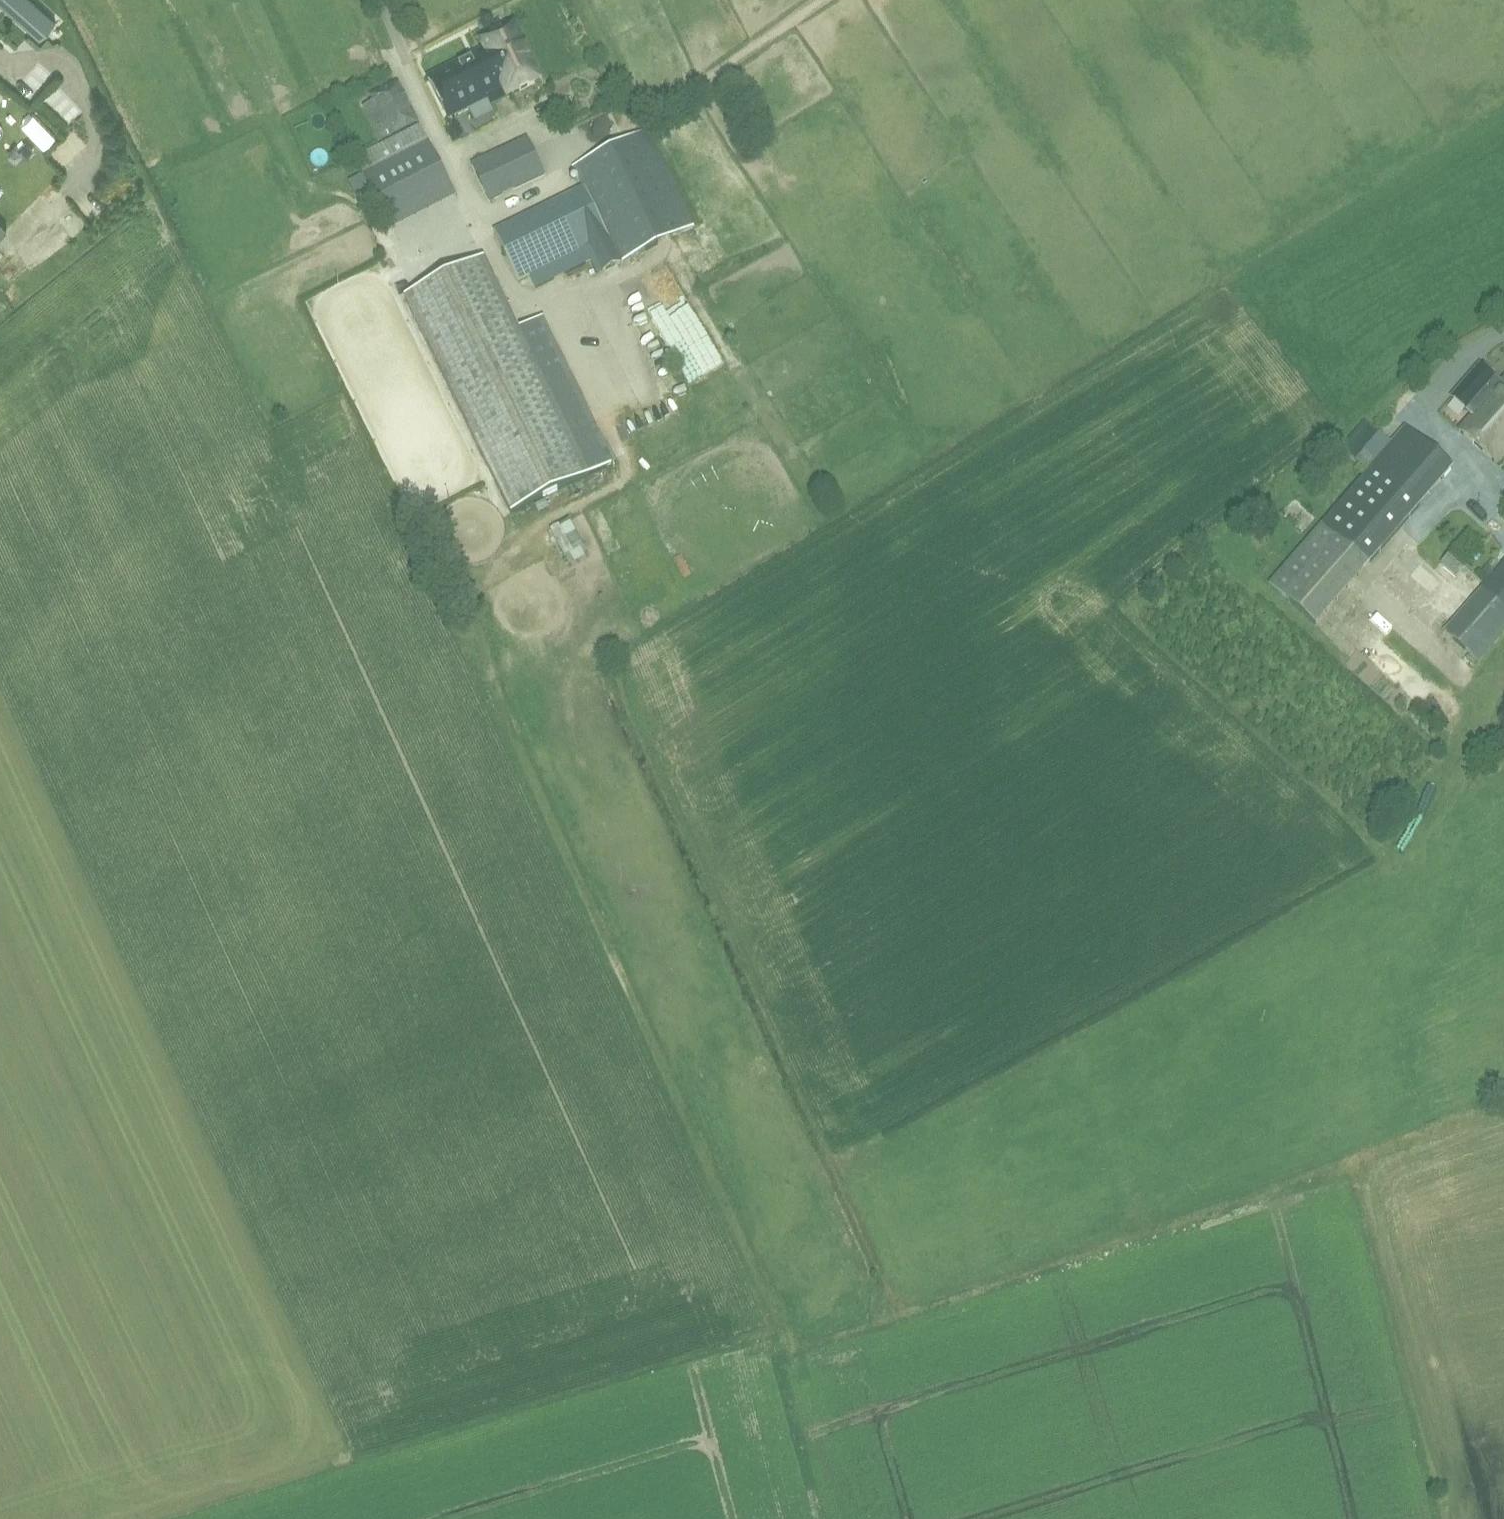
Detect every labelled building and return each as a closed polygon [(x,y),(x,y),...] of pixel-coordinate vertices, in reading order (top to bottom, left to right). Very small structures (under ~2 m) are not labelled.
[(29,0),(0,0),(0,6),(40,41),(56,23),(29,0)] [(541,80),(513,26),(481,42),(484,49),(428,78),(449,119),(505,90),(508,97),(541,80)] [(392,135),(417,123),(398,85),(373,98),(392,135)] [(391,230),(456,197),(428,142),(419,124),(354,158),(363,176),(391,230)] [(585,191),(495,234),(517,280),(590,244),(603,271),(693,227),(646,132),(574,168),(585,191)] [(545,175),(527,139),(472,165),(489,202),(545,175)] [(623,284),(636,325),(679,311),(677,305),(693,300),(678,253),(649,263),(653,275),(623,284)] [(484,260),(406,302),(521,513),(598,471),(484,260)] [(599,299),(586,305),(595,323),(608,316),(599,299)] [(1500,384),(1478,365),(1438,412),(1453,425),(1471,403),(1478,409),(1458,431),(1496,464),(1503,454),(1503,379),(1500,384)] [(672,386),(656,389),(658,399),(673,396),(672,386)] [(643,417),(650,429),(665,420),(659,408),(643,417)] [(1406,427),(1323,523),(1269,584),(1316,625),(1370,563),(1453,468),(1406,427)] [(577,504),(558,514),(572,540),(591,529),(577,504)] [(1469,578),(1489,562),(1481,552),(1483,551),(1478,545),(1492,534),(1477,516),(1442,545),(1469,578)] [(1483,588),(1445,631),(1475,658),(1503,624),(1503,564),(1483,588)]
